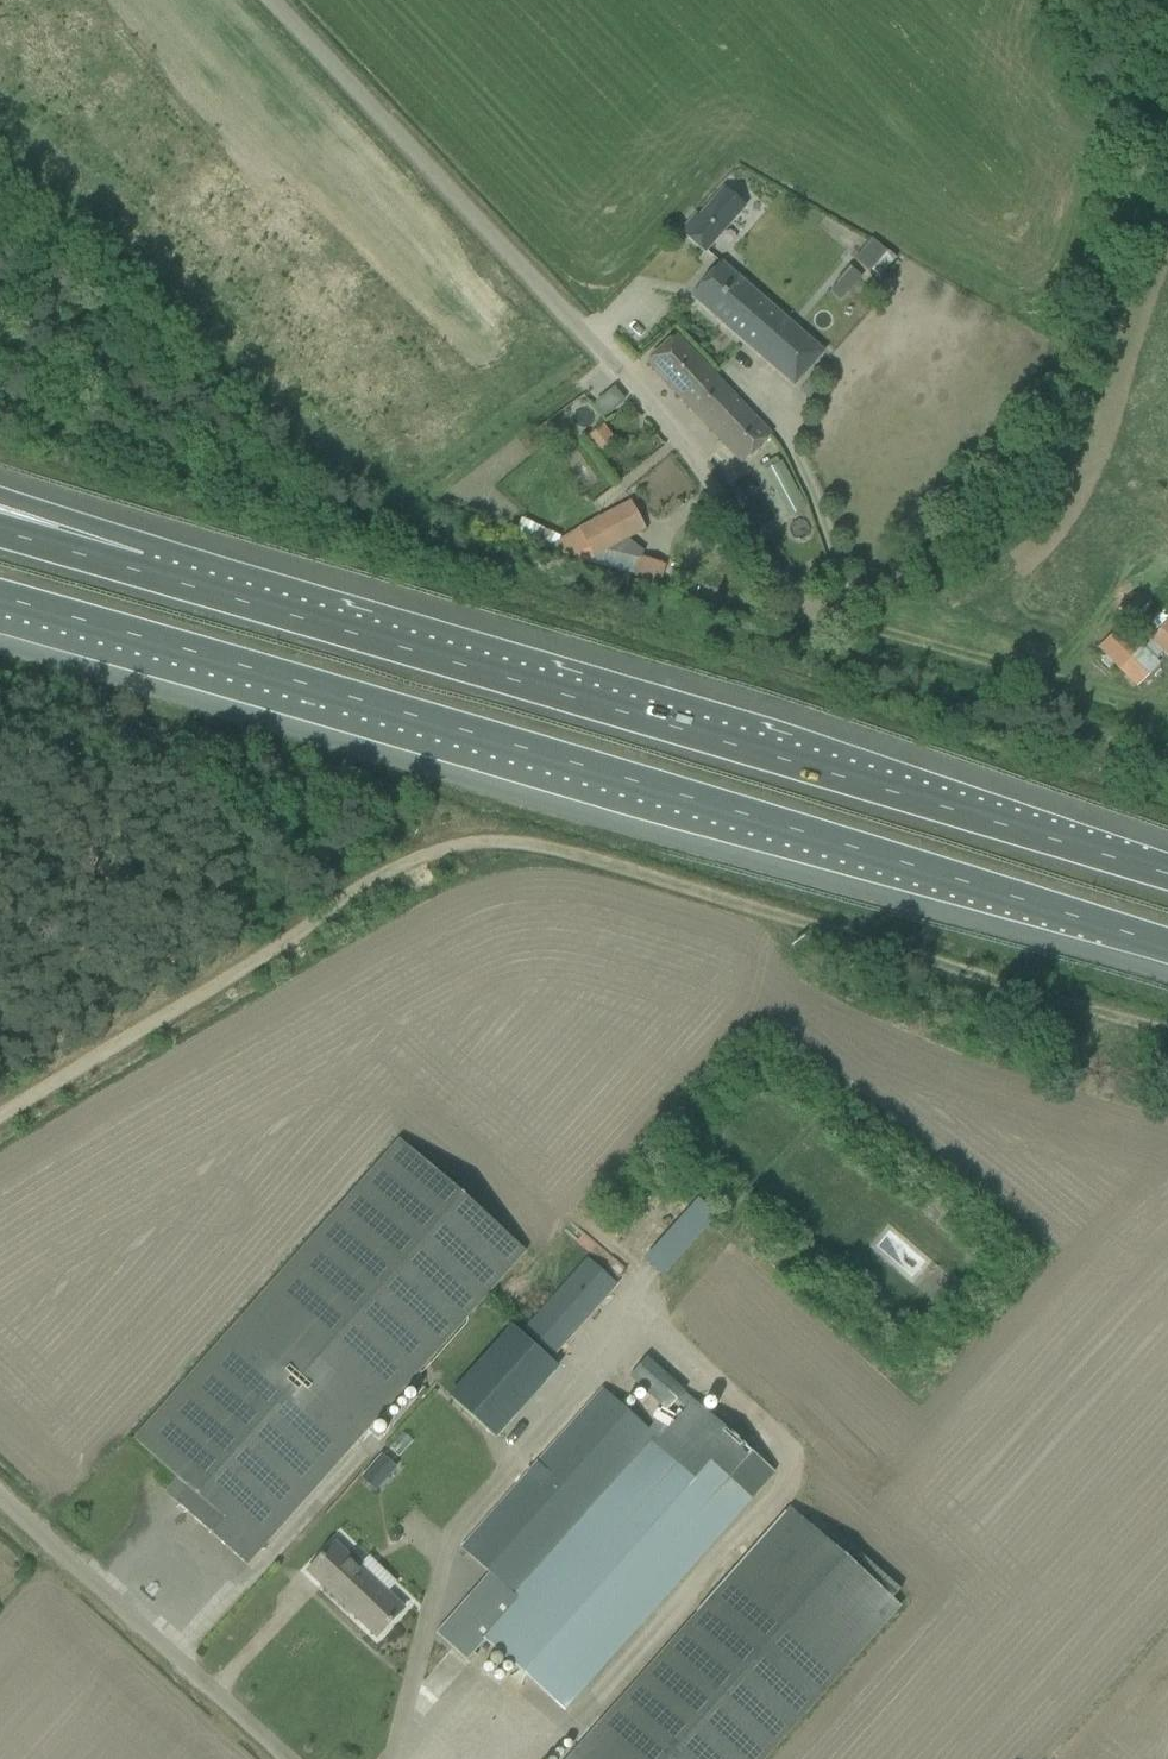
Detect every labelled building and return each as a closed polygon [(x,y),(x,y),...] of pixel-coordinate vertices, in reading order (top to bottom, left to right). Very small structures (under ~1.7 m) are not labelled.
[(698,214),(682,232),(704,252),(743,207),(724,190),(701,217),(698,214)] [(886,251),(886,252),(868,273),(877,280),(895,259),(886,251)] [(794,388),(824,352),(721,262),(690,297),(794,388)] [(675,335),(646,362),(742,463),(771,436),(675,335)] [(601,425),(585,438),(598,454),(614,441),(601,425)] [(782,463),(766,473),(790,518),(808,508),(782,463)] [(630,502),(546,549),(631,579),(632,576),(659,585),(665,566),(641,558),(643,552),(628,540),(646,530),(630,502)] [(1150,641),(1167,656),(1167,620),(1150,641)] [(1120,627),(1099,648),(1138,684),(1157,663),(1142,648),(1120,627)] [(187,1487),(174,1501),(247,1565),(525,1252),(511,1240),(515,1235),(499,1220),(495,1225),(399,1140),(133,1439),(187,1487)] [(705,1196),(648,1257),(667,1275),(724,1215),(705,1196)] [(555,1357),(617,1286),(589,1261),(526,1332),(555,1357)] [(965,1287),(953,1277),(931,1305),(943,1314),(965,1287)] [(511,1326),(448,1398),(496,1439),(559,1368),(511,1326)] [(456,1615),(438,1635),(465,1660),(483,1640),(560,1709),(773,1474),(694,1402),(659,1440),(647,1429),(603,1389),(475,1531),(459,1548),(471,1559),(491,1576),(480,1588),(456,1615)] [(671,1419),(657,1411),(647,1429),(659,1440),(671,1419)] [(375,1490),(395,1468),(381,1455),(361,1477),(375,1490)] [(809,1710),(900,1609),(789,1510),(568,1758),(766,1758),(809,1710)] [(376,1637),(393,1619),(402,1609),(333,1544),(324,1554),(307,1571),(376,1637)]
